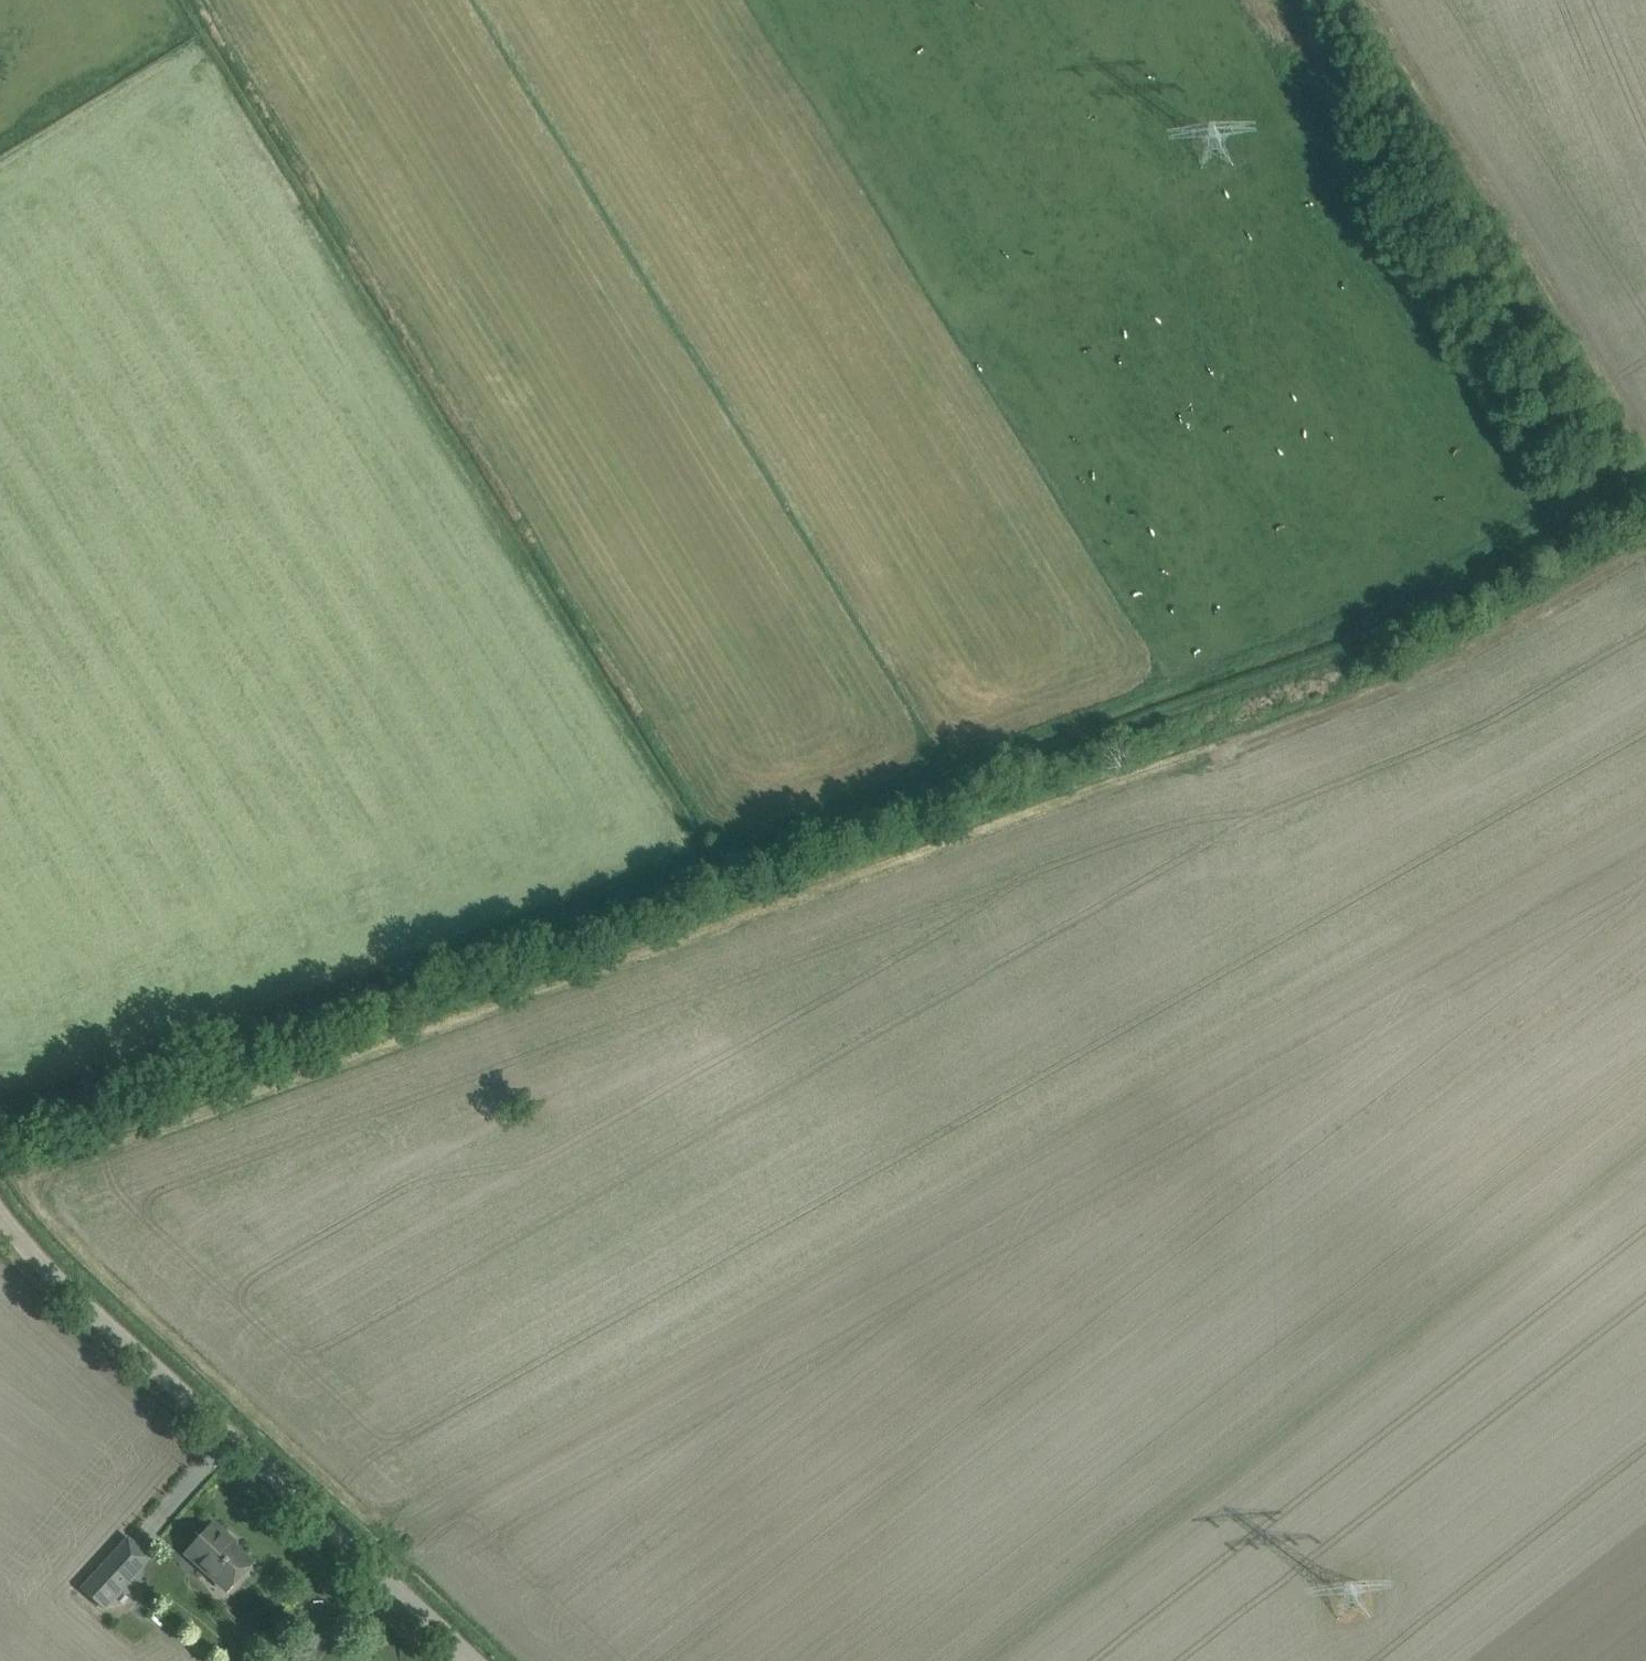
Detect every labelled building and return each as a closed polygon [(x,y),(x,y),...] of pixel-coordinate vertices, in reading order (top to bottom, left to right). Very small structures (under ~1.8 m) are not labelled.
[(235,1543),(214,1523),(186,1554),(227,1591),(252,1563),(233,1546),(235,1543)] [(103,1609),(131,1578),(110,1559),(82,1590),(103,1609)]
